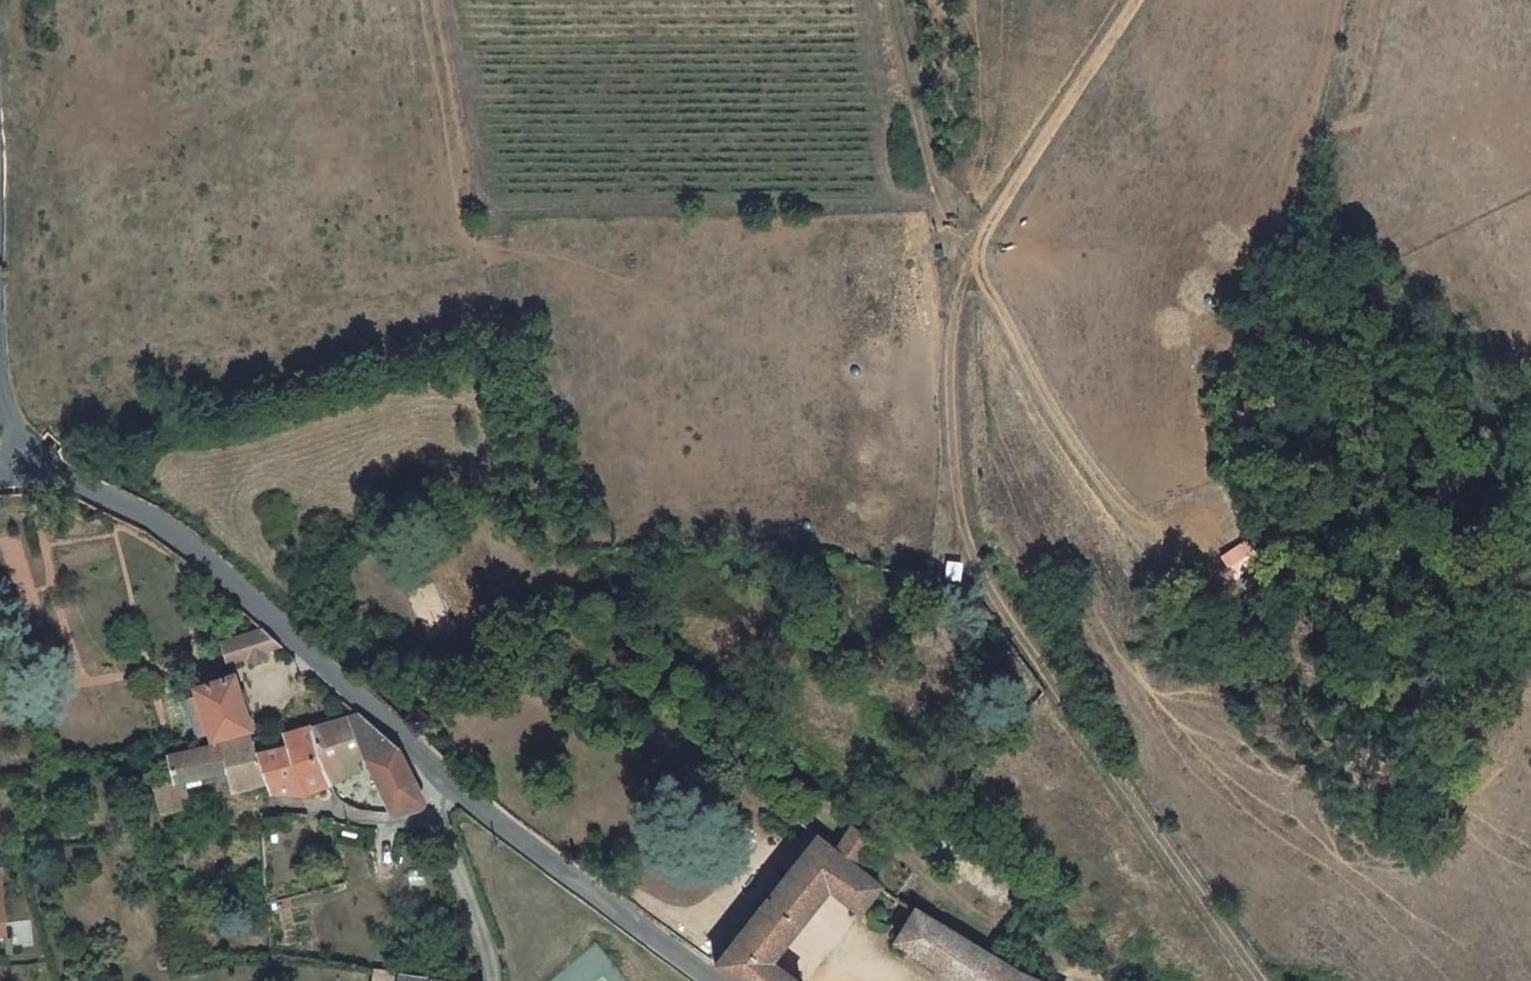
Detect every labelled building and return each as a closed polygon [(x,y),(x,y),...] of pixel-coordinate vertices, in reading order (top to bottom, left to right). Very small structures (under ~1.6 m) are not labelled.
[(1245,544),(1224,557),(1235,574),(1256,561),(1245,544)] [(214,654),(223,673),(242,666),(246,676),(263,669),(260,659),(277,651),(276,650),(258,636),(214,654)] [(195,689),(204,743),(245,736),(238,683),(229,684),(195,689)] [(359,719),(305,733),(320,788),(354,765),(391,810),(420,810),(398,750),(359,719)] [(300,801),(320,788),(305,733),(278,738),(281,752),(250,757),(260,795),(263,806),(300,801)] [(232,800),(260,795),(250,757),(246,740),(205,747),(160,755),(165,790),(149,793),(152,812),(167,811),(177,810),(175,788),(222,781),(232,800)] [(742,980),(793,980),(772,964),(825,890),(858,912),(879,883),(898,896),(913,869),(848,824),(832,845),(819,838),(716,962),(742,980)] [(991,953),(915,912),(895,939),(955,980),(973,980),(991,953)] [(1024,975),(1033,957),(1000,939),(991,953),(973,980),(1034,980),(1024,975)]
